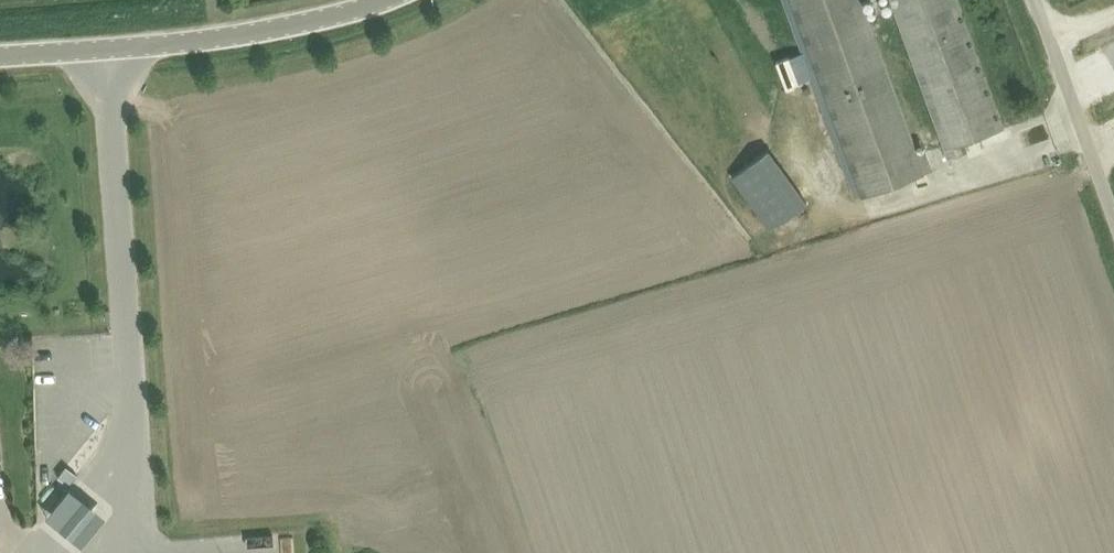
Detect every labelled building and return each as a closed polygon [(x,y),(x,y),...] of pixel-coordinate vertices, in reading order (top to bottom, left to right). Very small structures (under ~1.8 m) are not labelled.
[(862,195),(924,173),(924,171),(932,168),(926,151),(918,154),(863,0),(791,0),(862,195)] [(946,158),(967,151),(964,141),(1004,127),(958,0),(890,0),(946,158)] [(732,175),(770,229),(812,201),(774,146),(732,175)] [(50,513),(86,542),(109,513),(73,484),(50,513)]
